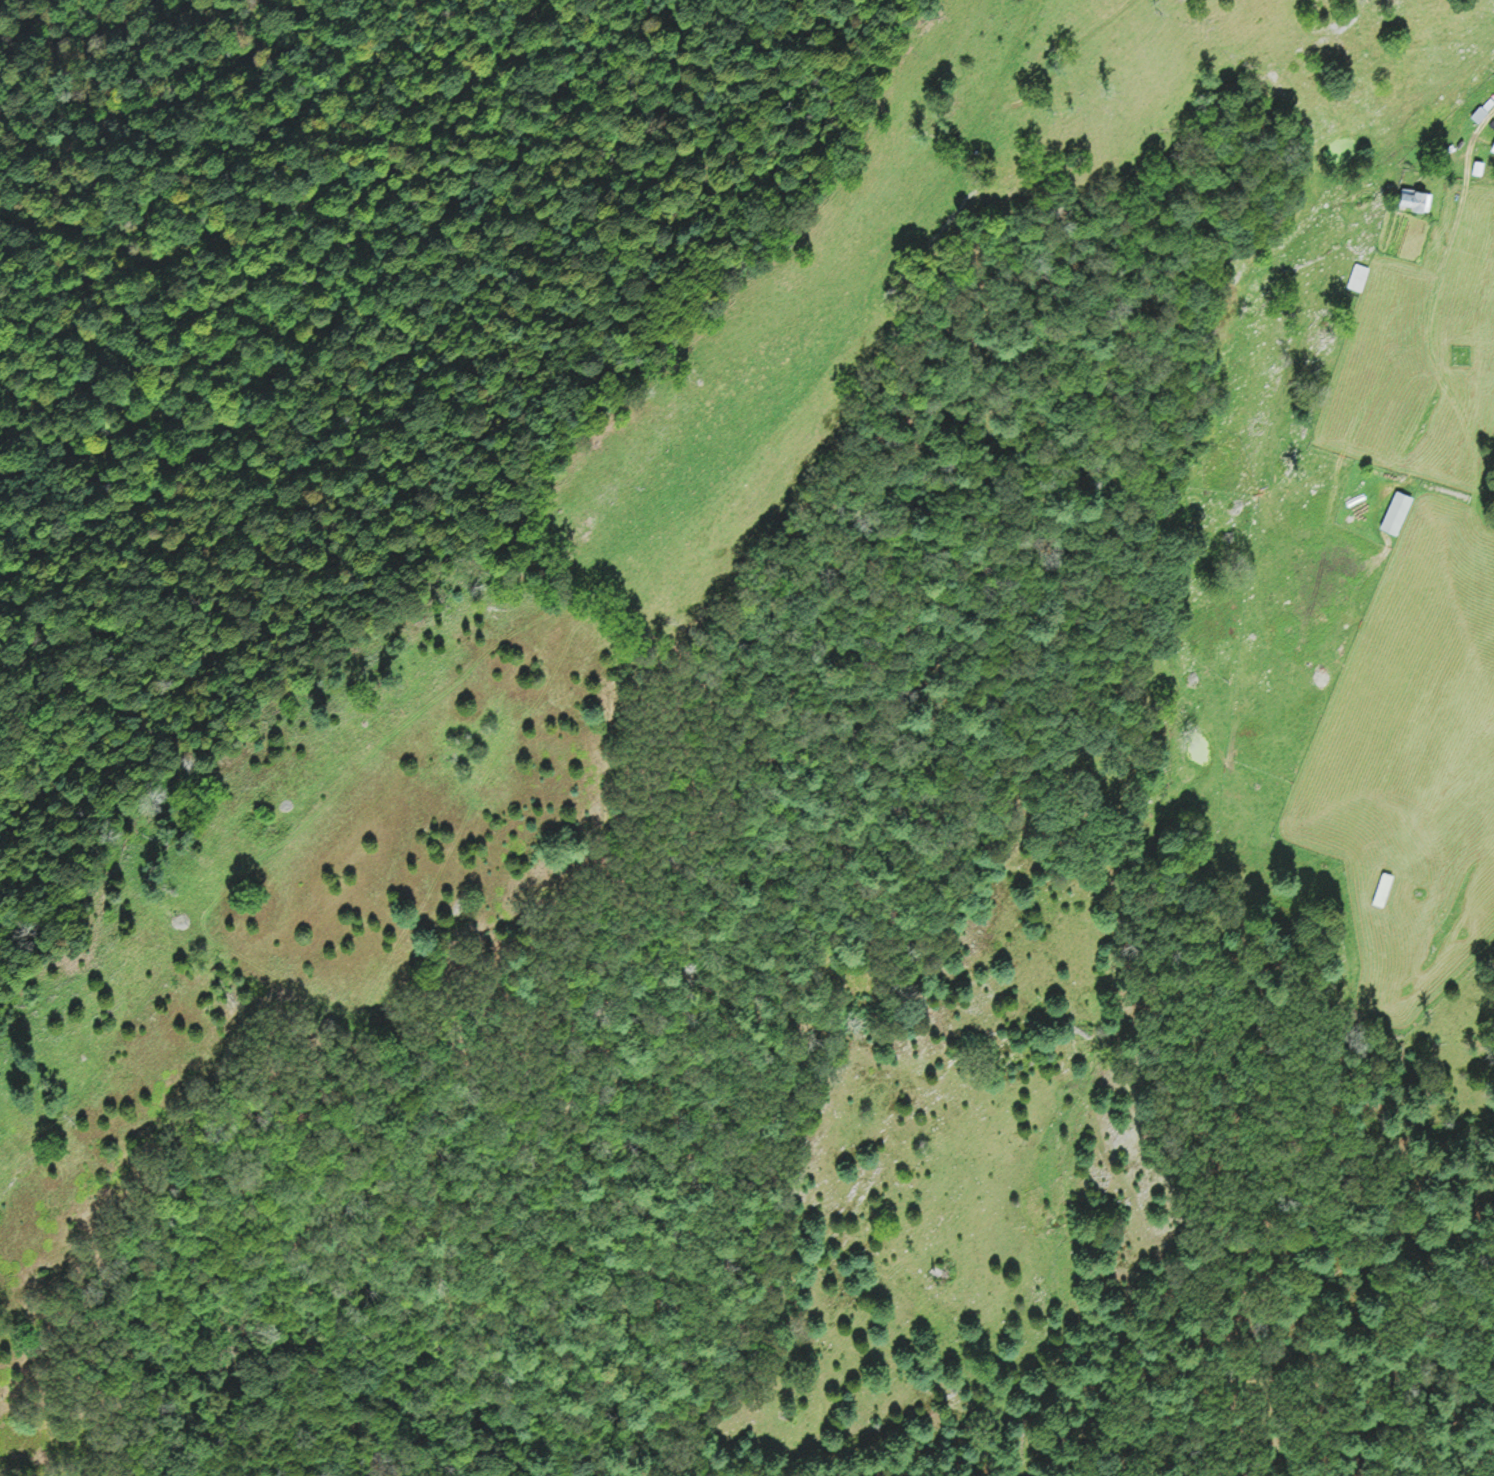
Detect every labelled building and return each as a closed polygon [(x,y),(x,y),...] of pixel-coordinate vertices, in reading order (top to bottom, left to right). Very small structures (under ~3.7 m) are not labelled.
[(1490,96),(1493,98),(1493,101),(1488,110),(1484,106),(1490,96)] [(1475,159),(1483,160),(1481,174),(1473,173),(1475,159)] [(1403,186),(1431,192),(1428,210),(1399,205),(1403,186)] [(1355,261),(1373,267),(1364,293),(1346,287),(1355,261)] [(1394,490),(1404,494),(1391,522),(1382,517),(1394,490)]
